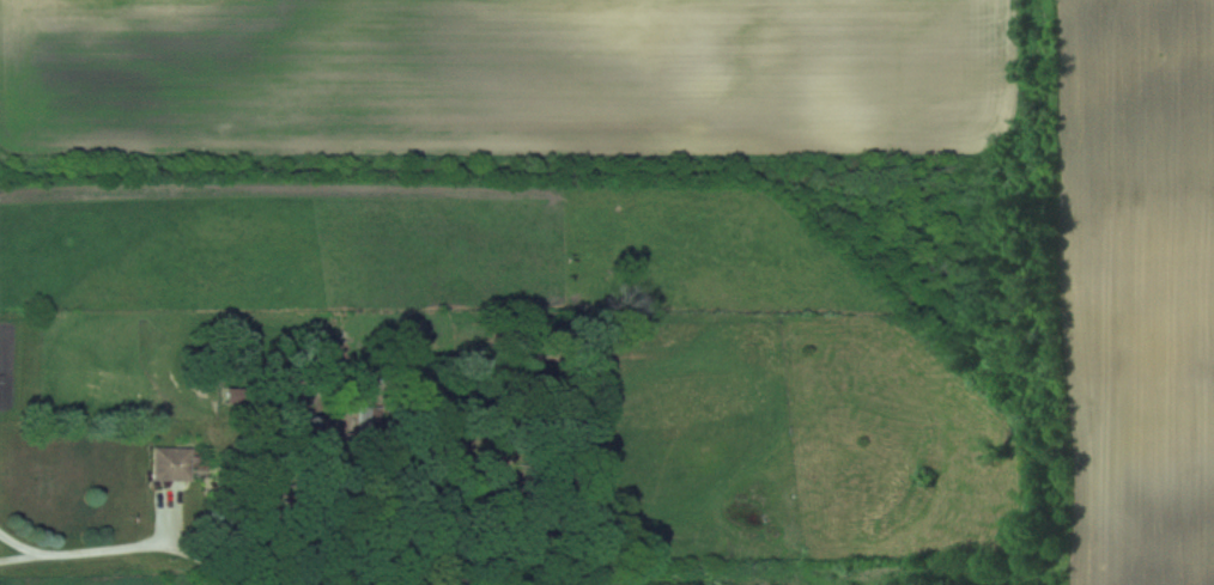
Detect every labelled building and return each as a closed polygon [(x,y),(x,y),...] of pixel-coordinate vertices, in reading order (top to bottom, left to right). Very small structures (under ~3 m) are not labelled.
[(148,482),(189,482),(189,449),(148,449),(148,482)]
